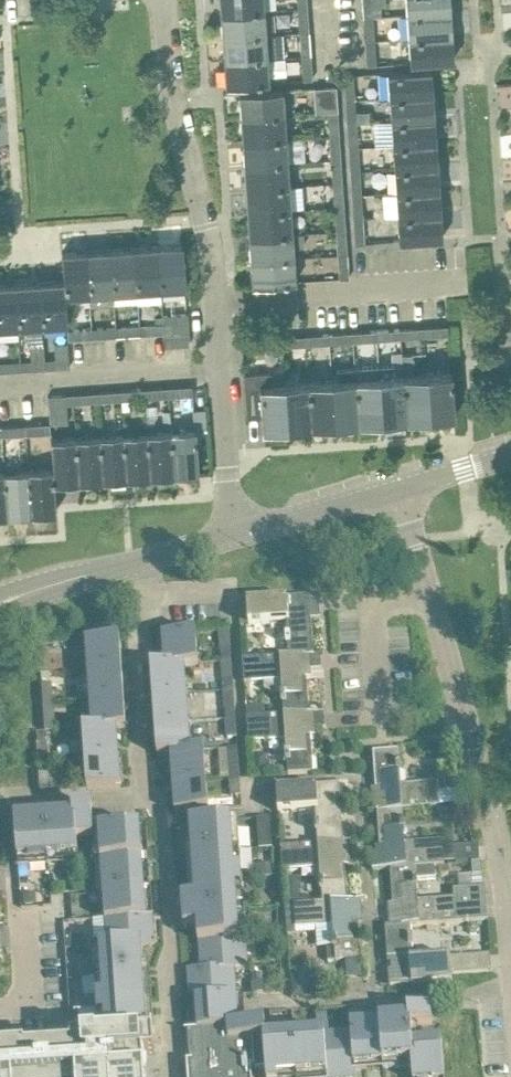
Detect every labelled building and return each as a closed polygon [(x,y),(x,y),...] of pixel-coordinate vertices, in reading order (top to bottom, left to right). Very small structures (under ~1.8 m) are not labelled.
[(265,8),(264,0),(219,0),(220,12),(265,8)] [(362,18),(372,17),(372,15),(382,15),(382,6),(387,6),(386,0),(361,0),(362,18)] [(450,12),(450,0),(406,0),(407,15),(450,12)] [(299,21),(309,20),(308,5),(298,6),(299,21)] [(222,35),(266,32),(265,8),(220,12),(222,35)] [(408,38),(452,35),(450,12),(407,15),(408,38)] [(364,41),(374,41),(373,23),(363,24),(364,41)] [(310,29),(300,30),(301,43),(311,43),(310,29)] [(224,58),(268,55),(266,32),(222,35),(224,58)] [(410,62),(432,61),(454,59),(452,35),(408,38),(410,62)] [(364,47),(366,67),(376,66),(374,46),(364,47)] [(302,52),(303,70),(313,69),(312,51),(302,52)] [(226,85),(247,83),(270,81),(268,55),(224,58),(226,85)] [(389,95),(432,92),(431,70),(431,69),(388,72),(389,95)] [(356,97),(355,80),(345,80),(346,98),(356,97)] [(315,112),(327,112),(327,110),(337,109),(336,86),(313,88),(315,112)] [(240,116),(284,113),(283,89),(261,91),(239,92),(240,116)] [(391,120),(434,117),(432,92),(389,95),(391,120)] [(358,122),(356,103),(347,104),(348,123),(358,122)] [(339,128),(337,109),(327,110),(327,112),(329,128),(339,128)] [(242,140),(286,137),(284,113),(240,116),(242,140)] [(393,144),(436,142),(434,117),(391,120),(393,144)] [(359,146),(358,128),(348,128),(349,147),(359,146)] [(329,134),(330,152),(340,152),(339,134),(329,134)] [(244,164),(288,161),(286,137),(242,140),(244,164)] [(394,168),(437,165),(436,142),(393,144),(394,168)] [(350,171),(360,170),(359,152),(349,153),(350,171)] [(332,176),(342,176),(341,157),(331,158),(332,176)] [(245,188),(289,185),(288,161),(244,164),(245,188)] [(396,192),(439,189),(437,165),(394,168),(396,192)] [(351,176),(352,194),(362,194),(361,176),(351,176)] [(344,200),(342,181),(332,182),(333,200),(344,200)] [(247,212),(291,209),(289,185),(245,188),(247,212)] [(398,216),(440,213),(439,189),(396,192),(398,216)] [(352,200),(353,218),(363,218),(362,200),(352,200)] [(334,206),(335,223),(345,223),(344,205),(334,206)] [(248,235),(292,232),(291,209),(247,212),(248,235)] [(442,236),(440,213),(398,216),(399,239),(399,240),(443,238),(443,236),(442,236)] [(354,224),(355,243),(375,242),(374,228),(364,228),(363,223),(354,224)] [(337,247),(347,246),(346,228),(335,229),(337,247)] [(292,233),(292,232),(248,235),(250,259),(294,256),(293,244),(301,244),(300,233),(292,233)] [(162,289),(164,289),(186,287),(183,243),(160,245),(162,289)] [(138,290),(162,289),(160,245),(136,246),(138,290)] [(114,292),(138,290),(136,246),(111,248),(114,292)] [(89,294),(114,292),(111,248),(86,250),(89,294)] [(65,296),(89,294),(86,250),(62,252),(64,279),(65,296)] [(337,253),(339,273),(349,272),(347,252),(337,253)] [(252,284),(296,281),(294,256),(250,259),(252,284)] [(42,326),(66,324),(64,296),(65,296),(64,279),(39,281),(42,326)] [(18,327),(42,326),(39,281),(15,283),(18,327)] [(18,327),(15,283),(0,284),(0,329),(18,327)] [(187,318),(186,313),(162,314),(162,323),(165,322),(165,332),(189,331),(188,317),(187,318)] [(147,334),(164,332),(165,332),(165,322),(162,323),(146,324),(147,334)] [(123,335),(141,334),(141,324),(122,325),(123,335)] [(424,327),(425,337),(443,335),(442,325),(424,327)] [(117,326),(97,327),(98,337),(117,336),(117,326)] [(73,329),(73,339),(92,337),(92,327),(73,329)] [(400,328),(400,338),(419,337),(419,327),(400,328)] [(395,329),(376,330),(377,340),(395,339),(395,329)] [(353,342),(371,340),(370,330),(352,332),(353,342)] [(164,332),(165,346),(190,345),(189,331),(165,332),(164,332)] [(329,343),(347,342),(346,332),(328,333),(329,343)] [(323,344),(322,334),(305,335),(306,345),(323,344)] [(299,335),(280,337),(281,347),(300,345),(299,335)] [(256,338),(257,348),(281,347),(280,337),(256,338)] [(27,370),(45,369),(44,342),(29,343),(31,360),(26,360),(27,370)] [(51,358),(51,368),(70,367),(68,342),(55,343),(55,358),(51,358)] [(21,370),(21,360),(20,360),(19,344),(15,344),(16,356),(11,356),(11,361),(2,362),(3,372),(21,370)] [(403,375),(406,417),(431,416),(428,373),(412,374),(410,355),(401,356),(401,363),(402,375),(403,375)] [(379,376),(382,419),(406,417),(403,375),(402,375),(401,363),(379,365),(379,376)] [(355,378),(358,421),(382,419),(379,376),(379,365),(354,366),(354,368),(355,378)] [(331,380),(334,422),(358,421),(355,378),(354,368),(337,369),(338,379),(331,380)] [(455,415),(452,371),(450,371),(450,372),(428,373),(431,416),(453,414),(453,415),(455,415)] [(271,384),(270,372),(243,373),(246,414),(261,413),(262,429),(264,428),(264,427),(287,426),(284,383),(271,384)] [(311,424),(334,422),(331,380),(308,381),(311,424)] [(287,426),(311,424),(308,381),(284,383),(287,426)] [(169,396),(193,395),(193,385),(168,386),(169,396)] [(163,397),(162,387),(144,388),(145,398),(163,397)] [(128,399),(139,398),(138,388),(120,389),(121,399),(122,399),(123,410),(129,409),(128,399)] [(96,391),(97,401),(115,400),(114,390),(96,391)] [(91,391),(72,393),(73,402),(91,401),(91,391)] [(67,393),(48,394),(50,424),(69,423),(67,393)] [(25,424),(26,433),(45,432),(44,422),(25,424)] [(19,424),(1,425),(1,435),(20,434),(19,424)] [(174,474),(198,473),(195,429),(171,430),(174,474)] [(150,476),(174,474),(171,430),(147,432),(150,476)] [(126,478),(150,476),(147,432),(123,434),(126,478)] [(102,479),(126,478),(123,434),(99,435),(102,479)] [(78,481),(102,479),(99,435),(75,437),(78,481)] [(54,483),(78,481),(75,437),(51,439),(54,483)] [(31,513),(56,512),(54,483),(51,439),(49,439),(52,468),(28,470),(31,513)] [(7,515),(31,513),(28,470),(4,471),(7,515)] [(319,596),(247,600),(249,626),(286,623),(288,656),(289,657),(313,655),(311,620),(308,620),(307,612),(319,611),(318,597),(319,597),(319,596)] [(220,651),(229,650),(231,650),(230,631),(219,632),(220,651)] [(164,664),(198,662),(196,633),(162,635),(164,664)] [(88,671),(122,668),(120,638),(86,641),(88,671)] [(41,674),(51,673),(50,655),(40,656),(41,674)] [(321,669),(321,656),(314,656),(304,656),(289,657),(288,656),(243,660),(245,685),(281,682),(283,715),(309,713),(307,678),(303,678),(303,671),(321,669)] [(223,681),(231,680),(233,680),(232,661),(221,661),(223,681)] [(153,695),(187,693),(185,667),(198,666),(198,662),(164,664),(151,665),(153,695)] [(90,700),(124,698),(122,668),(88,671),(90,700)] [(43,703),(53,703),(52,684),(42,685),(43,703)] [(225,710),(233,709),(235,709),(234,690),(223,691),(225,710)] [(155,725),(189,723),(187,693),(153,695),(155,725)] [(83,731),(117,729),(126,728),(124,698),(90,700),(92,728),(83,729),(83,731)] [(45,732),(55,731),(54,712),(44,713),(45,732)] [(307,737),(307,728),(326,727),(325,713),(309,713),(283,715),(247,718),(248,743),(285,740),(287,774),(313,773),(310,736),(307,737)] [(227,739),(236,738),(237,738),(236,719),(225,720),(227,739)] [(191,751),(189,723),(155,725),(157,755),(170,754),(205,752),(204,750),(191,751)] [(85,760),(119,758),(117,729),(83,731),(85,760)] [(39,762),(48,761),(47,743),(37,744),(39,762)] [(229,768),(237,767),(239,767),(238,748),(227,749),(229,768)] [(398,751),(373,752),(376,789),(379,788),(379,796),(376,797),(377,810),(402,808),(403,810),(440,807),(464,806),(463,792),(439,793),(438,783),(401,786),(400,772),(401,772),(401,763),(399,764),(398,751)] [(173,783),(207,781),(205,752),(170,754),(173,783)] [(87,789),(105,788),(121,787),(119,758),(85,760),(87,789)] [(41,792),(50,792),(49,773),(39,774),(41,792)] [(231,798),(241,797),(240,778),(230,779),(231,798)] [(175,812),(209,810),(207,781),(173,783),(175,812)] [(338,808),(337,800),(340,799),(339,786),(348,785),(348,783),(277,788),(278,813),(316,810),(318,845),(352,842),(343,842),(341,807),(338,808)] [(98,1009),(88,1010),(89,1024),(99,1024),(99,1037),(130,1035),(131,1048),(155,1047),(152,1001),(146,1002),(142,946),(155,945),(147,826),(94,830),(92,807),(72,809),(73,815),(74,815),(75,838),(80,838),(80,837),(81,837),(81,840),(93,839),(94,862),(101,861),(106,946),(94,947),(98,1009)] [(403,822),(403,810),(402,808),(377,810),(368,811),(369,813),(377,812),(380,847),(383,847),(383,854),(380,855),(381,868),(416,866),(416,868),(435,866),(444,865),(444,863),(456,862),(478,861),(478,847),(455,848),(454,840),(405,844),(404,830),(405,830),(405,822),(403,822)] [(75,838),(74,815),(73,815),(44,817),(47,865),(79,863),(77,840),(81,840),(81,837),(80,837),(80,838),(75,838)] [(18,867),(47,865),(44,817),(15,819),(18,867)] [(270,818),(257,819),(258,833),(259,850),(272,849),(271,832),(270,818)] [(248,968),(237,820),(189,824),(194,897),(181,898),(183,927),(196,926),(199,969),(187,969),(191,1030),(228,1027),(229,1041),(253,1038),(252,1023),(245,1024),(243,995),(236,996),(235,969),(248,968)] [(344,858),(344,844),(352,843),(352,842),(318,845),(281,847),(282,872),(319,870),(322,902),(322,903),(347,901),(347,900),(345,865),(342,866),(341,858),(344,858)] [(481,862),(479,862),(472,863),(473,875),(483,874),(481,862)] [(454,899),(418,901),(417,888),(419,888),(418,880),(436,879),(435,866),(416,868),(416,866),(381,868),(373,869),(373,871),(391,870),(393,904),(396,904),(396,912),(393,912),(394,926),(394,927),(411,926),(411,927),(488,921),(485,888),(454,890),(454,899)] [(294,908),(285,908),(287,924),(295,923),(295,929),(317,927),(333,926),(334,948),(327,949),(328,962),(335,961),(360,959),(358,923),(355,923),(354,915),(357,915),(356,901),(365,901),(365,899),(361,899),(347,900),(347,901),(322,903),(322,902),(322,904),(294,906),(294,908)] [(394,927),(394,926),(386,927),(388,963),(391,963),(392,971),(389,971),(390,985),(381,986),(381,987),(452,982),(452,975),(492,972),(490,955),(413,960),(412,947),(414,947),(413,938),(412,938),(411,927),(411,926),(394,927)] [(254,994),(263,994),(262,983),(253,983),(254,994)] [(76,1025),(86,1024),(89,1024),(88,1010),(75,1011),(76,1025)] [(410,1018),(411,1026),(431,1024),(430,1010),(407,1011),(408,1018),(410,1018)] [(328,1032),(327,1015),(316,1015),(317,1033),(296,1034),(299,1076),(331,1076),(328,1032)] [(363,1021),(362,1015),(349,1015),(350,1031),(353,1031),(356,1070),(384,1068),(381,1020),(363,1021)] [(411,1066),(414,1066),(412,1040),(411,1026),(410,1018),(408,1018),(381,1020),(384,1068),(398,1067),(411,1066)] [(264,1023),(252,1023),(253,1038),(253,1039),(264,1038),(266,1076),(299,1076),(296,1034),(265,1037),(264,1023)] [(89,1024),(86,1024),(76,1025),(76,1038),(71,1039),(72,1046),(26,1049),(26,1047),(0,1048),(0,1076),(146,1076),(144,1055),(156,1054),(155,1047),(131,1048),(130,1035),(99,1037),(99,1024),(89,1024)] [(184,1031),(187,1076),(252,1076),(251,1069),(255,1068),(253,1039),(253,1038),(229,1041),(228,1027),(191,1030),(184,1031)] [(331,1076),(356,1076),(356,1070),(353,1031),(350,1031),(328,1032),(331,1076)] [(441,1038),(412,1040),(414,1066),(411,1066),(412,1076),(443,1076),(441,1038)]
